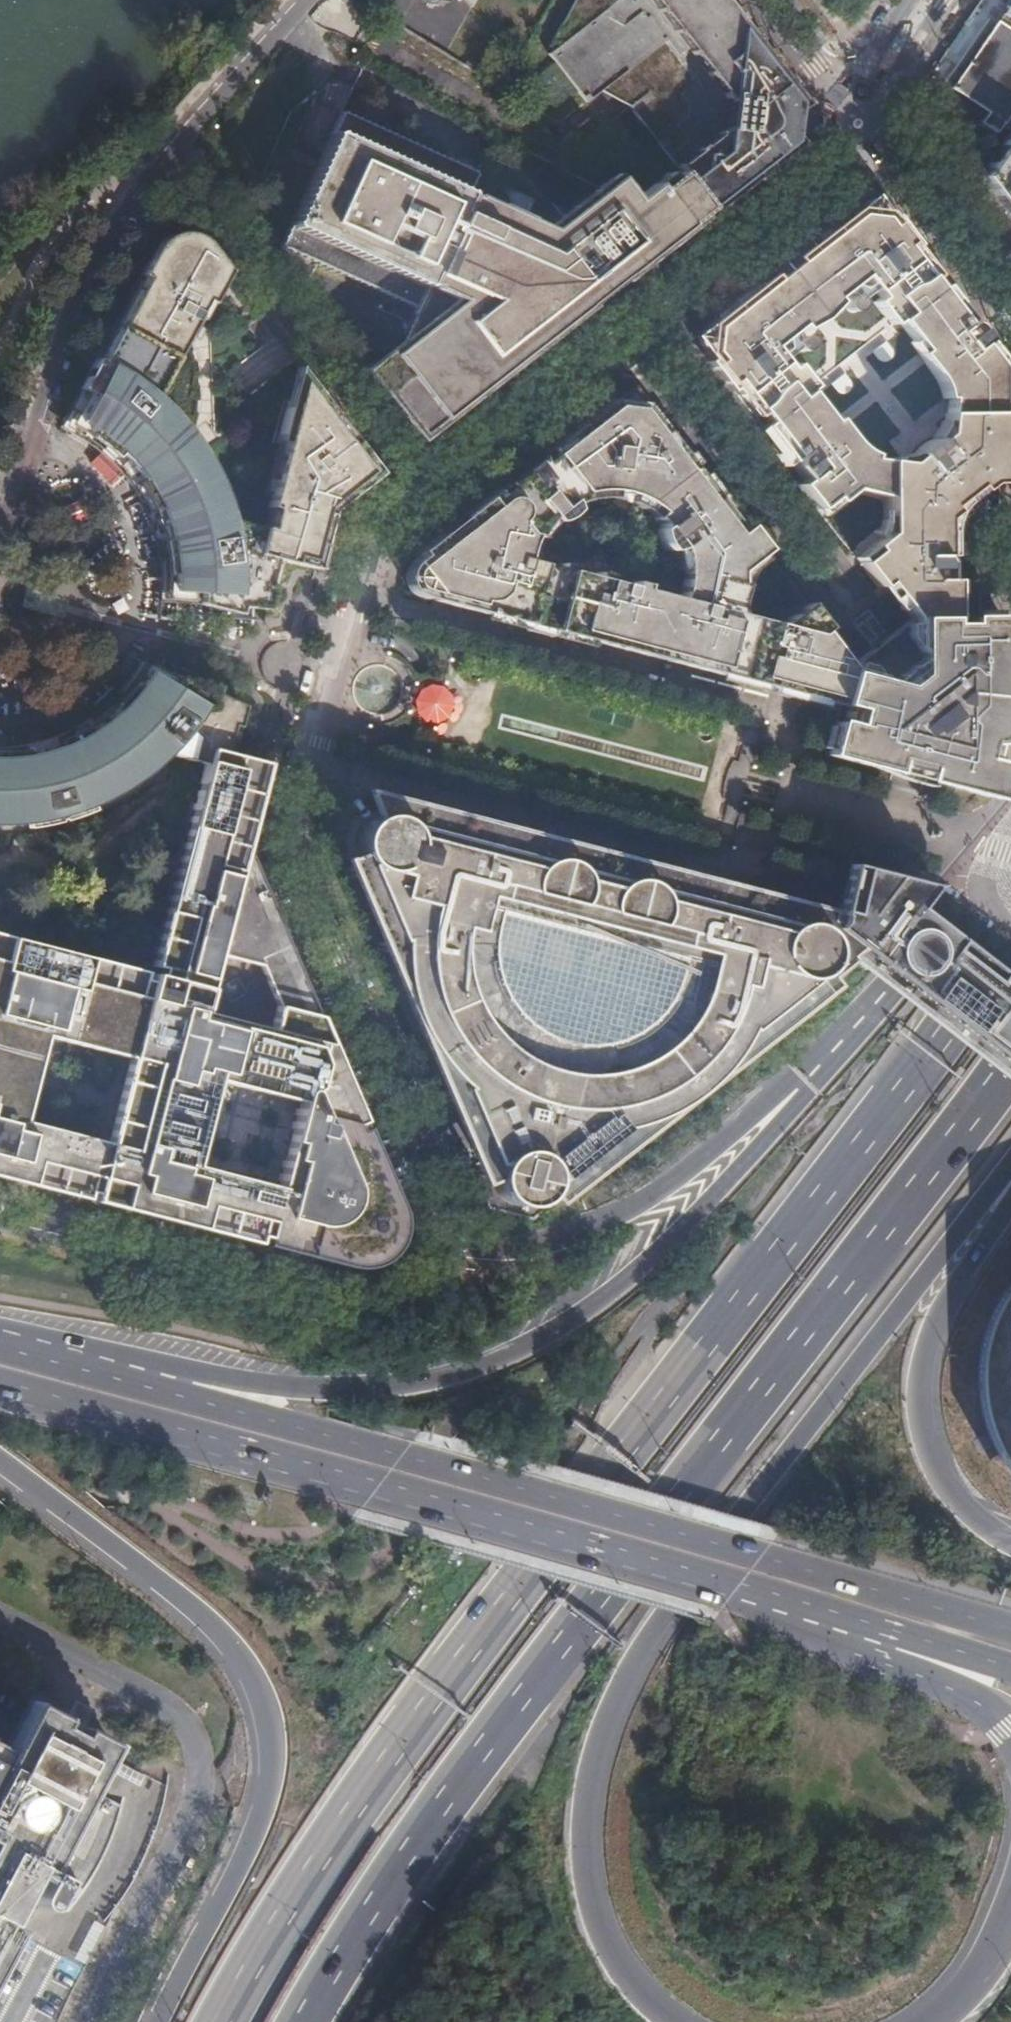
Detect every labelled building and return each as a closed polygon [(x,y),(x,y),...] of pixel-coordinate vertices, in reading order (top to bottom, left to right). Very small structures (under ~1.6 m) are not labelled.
[(446,16),(469,0),(435,0),(437,0),(446,16)] [(714,214),(799,148),(800,142),(794,142),(797,113),(803,113),(807,108),(723,0),(581,0),(550,56),(590,105),(679,39),(728,103),(737,105),(733,136),(725,135),(680,171),(714,214)] [(1010,109),(1010,1),(952,90),(986,113),(979,123),(994,133),(1001,123),(1010,109)] [(1001,123),(1010,130),(1010,109),(1001,123)] [(277,251),(415,312),(475,175),(339,112),(277,251)] [(1010,130),(979,177),(1010,215),(1010,130)] [(387,357),(363,371),(419,442),(510,371),(578,318),(621,284),(714,214),(680,171),(635,205),(615,181),(568,218),(562,223),(492,137),(475,175),(415,312),(407,335),(402,349),(387,357)] [(714,367),(758,424),(802,391),(807,386),(790,363),(783,368),(767,346),(806,317),(818,307),(836,293),(858,276),(865,286),(874,298),(868,303),(884,326),(891,321),(941,283),(931,269),(885,212),(856,208),(842,219),(837,223),(786,263),(708,324),(704,353),(709,360),(714,367)] [(212,304),(226,277),(204,249),(198,243),(191,240),(185,239),(179,239),(172,241),(167,244),(164,247),(160,251),(154,264),(148,261),(80,389),(93,395),(78,423),(84,425),(89,429),(94,432),(100,436),(105,440),(110,444),(116,449),(121,454),(125,459),(130,464),(135,469),(139,475),(143,480),(147,486),(150,492),(153,498),(156,504),(159,510),(161,516),(163,521),(165,525),(166,528),(167,531),(168,535),(169,538),(169,542),(170,545),(171,549),(171,552),(172,556),(172,559),(173,563),(173,567),(173,570),(173,574),(173,577),(174,581),(174,584),(173,588),(173,591),(201,593),(200,605),(268,609),(274,588),(268,586),(275,559),(281,561),(316,570),(331,511),(380,473),(313,388),(294,403),(288,401),(277,441),(284,443),(268,507),(273,509),(268,529),(231,520),(226,504),(220,488),(212,470),(201,451),(190,435),(178,420),(164,405),(155,397),(207,301),(212,304)] [(802,391),(758,424),(804,480),(798,485),(817,510),(829,500),(832,505),(850,492),(863,494),(885,499),(883,535),(866,548),(870,553),(858,562),(878,587),(884,583),(912,618),(954,618),(954,580),(945,580),(944,563),(939,557),(943,557),(942,519),(952,512),(948,507),(972,486),(977,493),(989,484),(1007,484),(1006,462),(999,462),(999,436),(1006,436),(1005,365),(941,283),(891,321),(914,352),(911,354),(914,358),(921,365),(923,368),(926,373),(930,379),(932,383),(936,391),(938,397),(939,400),(944,400),(939,435),(931,442),(929,440),(927,441),(921,443),(919,444),(913,449),(911,451),(909,455),(908,456),(910,458),(901,464),(866,460),(868,456),(860,451),(851,444),(846,440),(843,436),(839,431),(835,425),(830,417),(824,421),(802,391)] [(283,350),(258,318),(243,329),(268,362),(283,350)] [(313,388),(296,367),(288,401),(294,403),(313,388)] [(93,395),(80,389),(59,428),(76,437),(84,441),(95,449),(105,458),(115,467),(124,477),(132,488),(134,491),(139,499),(143,508),(149,521),(153,531),(157,546),(158,557),(160,572),(160,582),(159,602),(200,605),(201,593),(173,591),(173,588),(174,584),(174,581),(173,577),(173,574),(173,570),(173,567),(173,563),(172,559),(172,556),(171,552),(171,549),(170,545),(169,542),(169,538),(168,535),(167,531),(166,528),(165,525),(163,521),(161,516),(159,510),(156,504),(153,498),(150,492),(147,486),(143,480),(139,475),(135,469),(130,464),(125,459),(121,454),(116,449),(110,444),(105,440),(100,436),(94,432),(89,429),(84,425),(78,423),(93,395)] [(408,588),(410,591),(412,592),(417,596),(839,705),(848,671),(848,668),(824,638),(820,633),(827,627),(808,604),(780,625),(739,614),(739,602),(743,585),(739,583),(738,571),(766,550),(747,525),(741,530),(641,403),(612,399),(417,551),(421,556),(412,563),(410,565),(406,570),(405,573),(405,576),(405,581),(407,586),(408,588)] [(991,800),(993,767),(1001,767),(1001,755),(1000,619),(1000,617),(990,618),(954,618),(912,618),(900,627),(848,668),(848,671),(839,705),(829,757),(991,800)] [(8,762),(16,761),(24,760),(31,758),(39,757),(46,755),(53,753),(59,750),(64,748),(70,746),(75,743),(80,740),(85,737),(91,734),(96,731),(101,727),(106,723),(110,719),(115,715),(120,711),(124,706),(128,702),(132,697),(136,692),(139,688),(143,683),(146,678),(149,673),(174,686),(178,677),(140,659),(132,673),(131,674),(124,684),(116,694),(111,699),(102,707),(92,715),(81,722),(70,728),(54,736),(36,742),(24,744),(14,746),(0,747),(0,762),(8,762)] [(3,824),(34,821),(54,816),(73,810),(91,803),(108,795),(123,786),(137,777),(154,763),(166,752),(203,763),(207,749),(231,755),(231,752),(226,751),(233,727),(237,728),(243,706),(178,677),(174,686),(149,673),(146,678),(143,683),(139,688),(136,692),(132,697),(128,702),(124,706),(120,711),(115,715),(110,719),(106,723),(101,727),(96,731),(91,734),(85,737),(80,740),(75,743),(70,746),(64,748),(59,750),(53,753),(46,755),(39,757),(31,758),(24,760),(16,761),(8,762),(0,762),(0,824),(3,824)] [(457,700),(429,681),(411,708),(440,726),(457,700)] [(398,1211),(244,848),(266,764),(231,755),(207,749),(203,763),(148,973),(0,935),(0,1178),(184,1225),(346,1267),(357,1268),(365,1267),(376,1263),(385,1256),(391,1250),(396,1241),(399,1232),(399,1224),(398,1211)] [(547,1202),(570,1184),(818,992),(858,961),(846,952),(855,946),(830,926),(834,920),(831,919),(834,909),(770,892),(519,827),(362,786),(374,818),(367,825),(362,834),(358,845),(359,854),(345,861),(479,1183),(490,1180),(493,1189),(496,1195),(499,1198),(502,1201),(507,1203),(517,1206),(524,1206),(532,1204),(538,1200),(542,1196),(547,1202)] [(1010,1078),(1010,962),(921,893),(928,883),(848,861),(834,909),(831,919),(834,920),(830,926),(855,946),(846,952),(858,961),(1010,1078)] [(976,1337),(970,1363),(967,1389),(969,1411),(980,1441),(992,1461),(1008,1477),(1006,1393),(1003,1306),(1010,1304),(1010,1285),(976,1337)] [(85,1493),(102,1507),(104,1507),(88,1493),(85,1493)] [(28,1701),(1,1749),(0,1748),(0,1950),(12,1927),(4,1922),(31,1868),(41,1874),(30,1894),(30,1897),(31,1901),(32,1903),(34,1904),(35,1906),(37,1907),(39,1908),(41,1908),(43,1908),(46,1908),(52,1905),(55,1903),(60,1899),(66,1892),(83,1863),(89,1853),(93,1844),(100,1827),(103,1817),(105,1805),(83,1794),(110,1743),(79,1727),(74,1737),(57,1728),(62,1718),(28,1701)] [(4,1922),(12,1927),(30,1894),(41,1874),(31,1868),(4,1922)]
